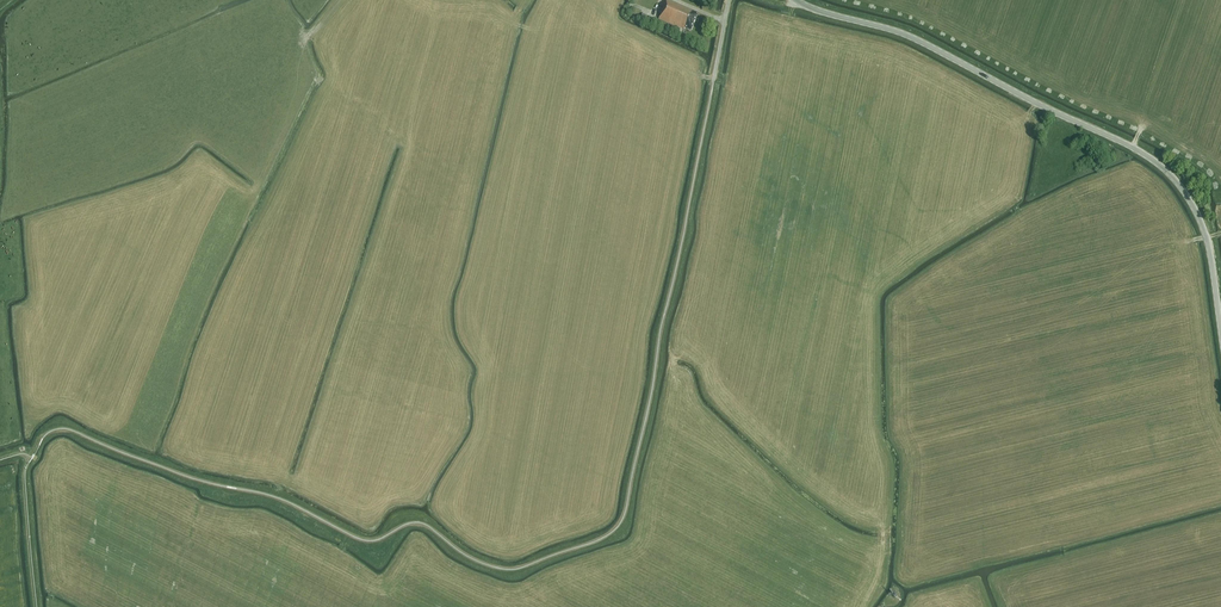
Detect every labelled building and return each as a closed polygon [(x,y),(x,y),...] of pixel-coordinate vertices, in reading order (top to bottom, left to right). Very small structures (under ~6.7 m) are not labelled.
[(659,20),(680,28),(680,27),(685,30),(685,29),(687,29),(691,31),(698,15),(697,15),(697,13),(687,9),(666,0),(661,13),(661,14),(659,20)] [(639,21),(643,22),(646,24),(649,18),(649,16),(643,13),(639,21)]
